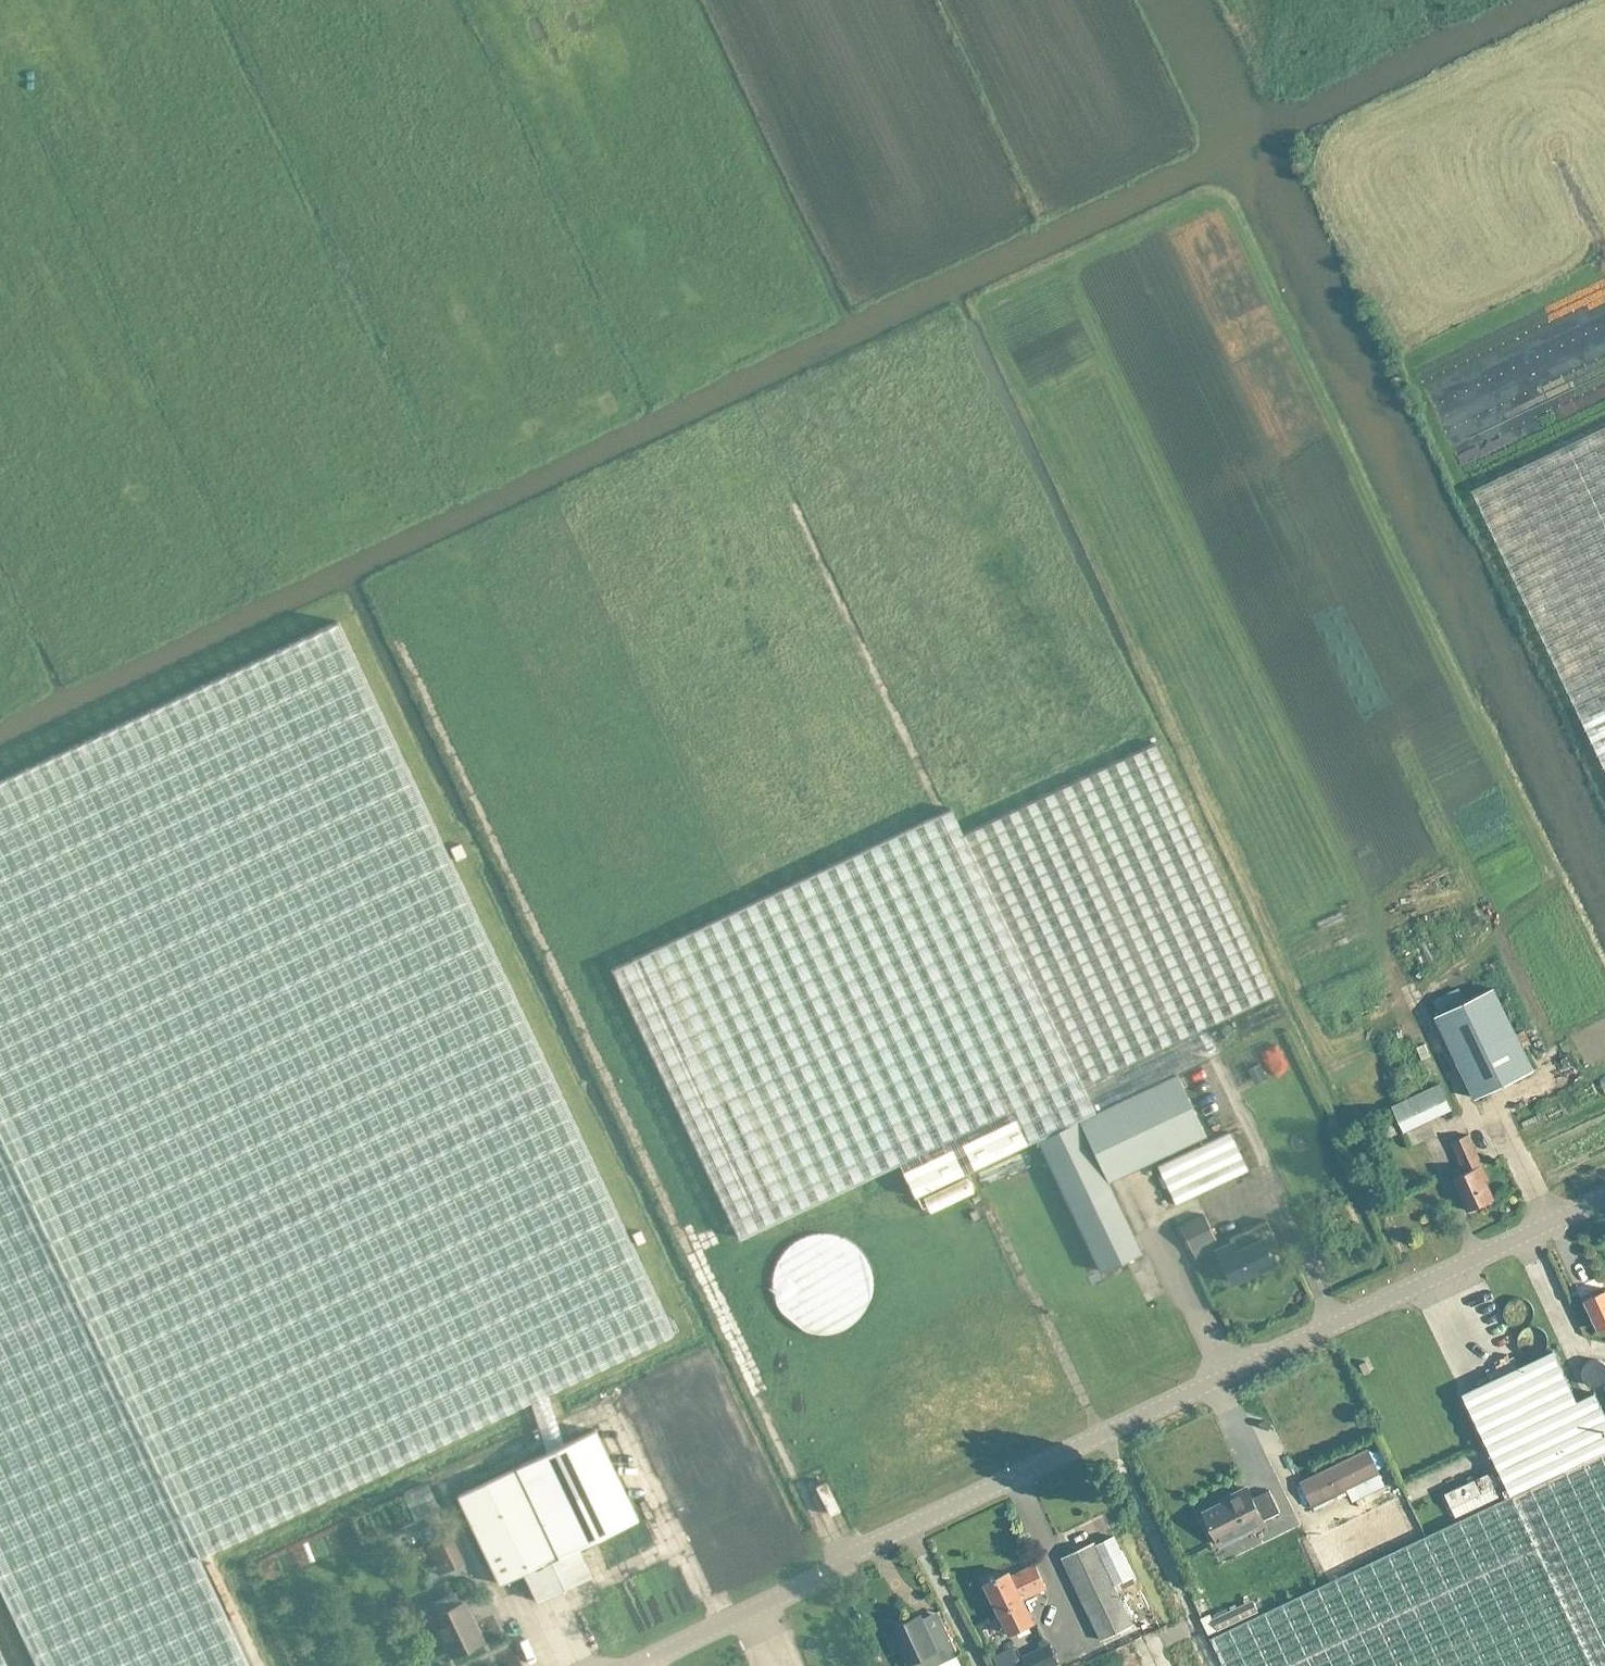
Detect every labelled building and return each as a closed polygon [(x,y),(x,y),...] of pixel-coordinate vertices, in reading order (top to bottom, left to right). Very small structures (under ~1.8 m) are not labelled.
[(1472,490),(1604,769),(1604,427),(1472,490)] [(42,1665),(255,1665),(202,1553),(677,1329),(338,612),(0,772),(0,1577),(42,1665)] [(1206,1126),(1176,1064),(1220,1043),(1208,1018),(1275,986),(1155,734),(963,825),(951,800),(613,959),(740,1229),(899,1154),(915,1188),(1037,1130),(1102,1262),(1142,1242),(1109,1173),(1206,1126)] [(1435,1017),(1474,1098),(1533,1070),(1494,988),(1435,1017)] [(1436,1079),(1388,1100),(1400,1126),(1448,1105),(1436,1079)] [(1177,1196),(1248,1162),(1230,1124),(1159,1157),(1177,1196)] [(1465,1173),(1453,1178),(1468,1211),(1493,1200),(1484,1181),(1486,1180),(1480,1166),(1482,1166),(1467,1135),(1451,1143),(1465,1173)] [(927,1203),(974,1185),(968,1169),(921,1187),(927,1203)] [(1204,1205),(1179,1218),(1191,1240),(1215,1228),(1204,1205)] [(1229,1229),(1231,1233),(1216,1241),(1231,1274),(1275,1253),(1270,1240),(1278,1236),(1267,1211),(1229,1229)] [(1584,1300),(1599,1331),(1604,1328),(1604,1290),(1584,1300)] [(1210,1637),(1224,1665),(1604,1665),(1604,1417),(1593,1394),(1577,1402),(1552,1350),(1462,1393),(1511,1496),(1487,1507),(1366,1564),(1336,1578),(1210,1637)] [(1365,1362),(1359,1365),(1364,1375),(1370,1372),(1365,1362)] [(592,1566),(579,1538),(639,1509),(597,1420),(459,1486),(501,1575),(524,1564),(537,1592),(592,1566)] [(1352,1501),(1383,1486),(1367,1451),(1301,1483),(1312,1506),(1346,1489),(1352,1501)] [(1444,1494),(1451,1508),(1494,1488),(1488,1473),(1444,1494)] [(825,1511),(837,1506),(828,1481),(815,1485),(825,1511)] [(1229,1497),(1231,1500),(1204,1514),(1219,1545),(1264,1523),(1263,1521),(1279,1513),(1269,1491),(1252,1499),(1247,1488),(1229,1497)] [(427,1538),(440,1565),(455,1557),(442,1531),(427,1538)] [(1062,1558),(1101,1641),(1133,1626),(1094,1543),(1062,1558)] [(1033,1623),(1030,1617),(1023,1604),(1024,1603),(1022,1600),(1045,1588),(1034,1565),(1010,1576),(1009,1572),(985,1584),(1000,1615),(1002,1619),(999,1621),(1004,1632),(1008,1631),(1010,1634),(1033,1623)] [(452,1646),(482,1632),(463,1594),(433,1608),(452,1646)] [(944,1627),(929,1634),(920,1615),(890,1629),(908,1665),(936,1665),(958,1655),(944,1627)] [(0,1639),(0,1665),(13,1665),(0,1639)] [(1027,1665),(1057,1665),(1059,1665),(1050,1643),(1022,1656),(1027,1665)] [(998,1665),(1022,1665),(1018,1657),(998,1665)]
